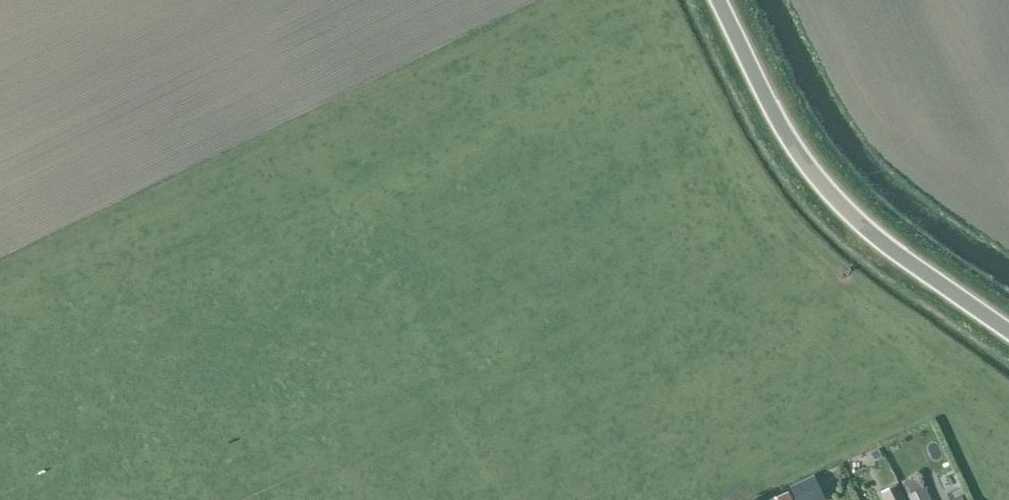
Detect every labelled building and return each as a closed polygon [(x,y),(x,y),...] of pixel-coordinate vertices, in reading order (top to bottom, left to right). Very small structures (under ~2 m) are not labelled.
[(814,475),(790,487),(796,499),(826,499),(814,475)] [(898,484),(881,492),(885,499),(905,499),(898,484)] [(925,486),(905,495),(907,499),(932,499),(925,486)]
